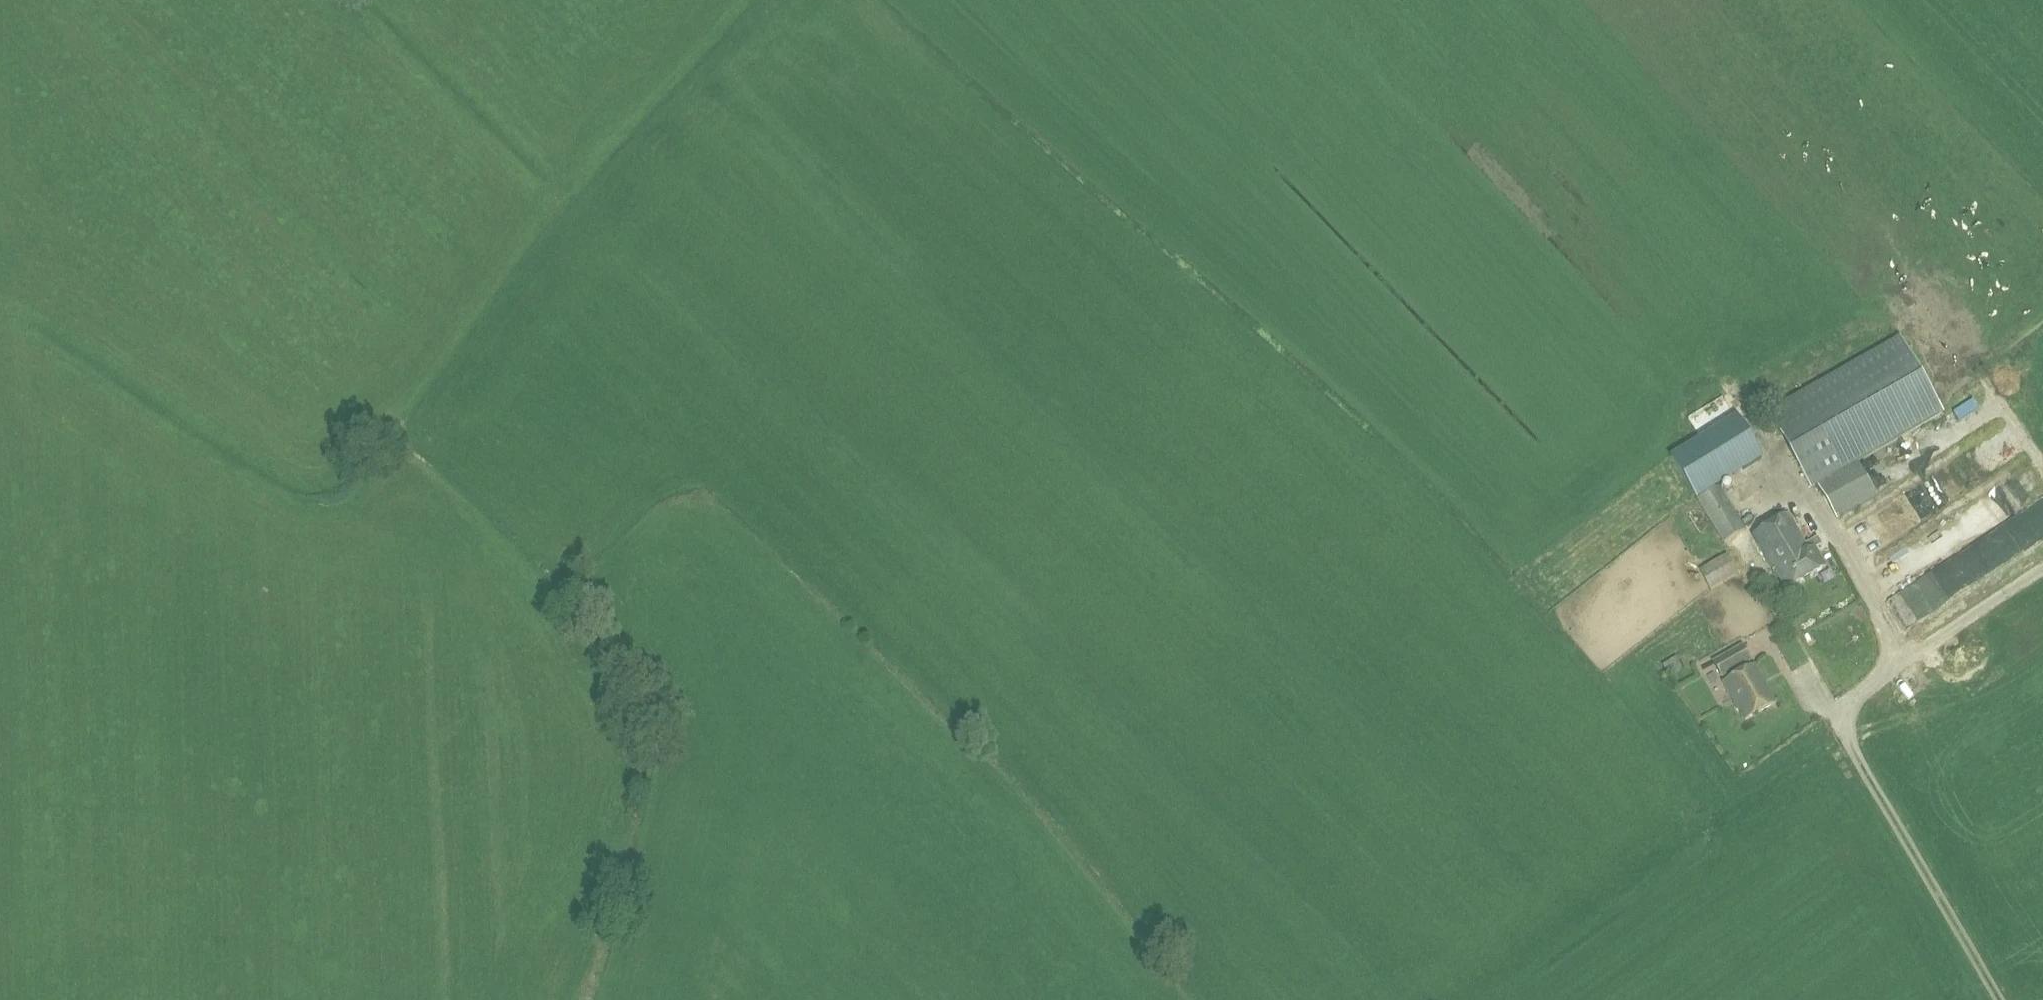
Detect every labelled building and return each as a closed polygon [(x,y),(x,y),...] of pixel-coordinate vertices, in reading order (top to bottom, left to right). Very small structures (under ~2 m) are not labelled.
[(1900,336),(1769,411),(1812,486),(1817,483),(1837,518),(1878,495),(1858,460),(1943,411),(1900,336)] [(1672,455),(1723,541),(1744,529),(1717,484),(1763,457),(1738,415),(1672,455)] [(2042,546),(2042,505),(1981,546),(1999,574),(2042,546)] [(1788,590),(1827,568),(1816,548),(1823,544),(1819,537),(1807,544),(1790,513),(1753,533),(1774,571),(1776,569),(1788,590)] [(1699,570),(1711,588),(1738,573),(1728,555),(1699,570)] [(1744,643),(1714,659),(1722,674),(1725,672),(1729,679),(1725,681),(1745,720),(1774,705),(1755,667),(1740,675),(1737,668),(1752,660),(1744,643)] [(1668,673),(1682,665),(1677,657),(1663,665),(1668,673)]
